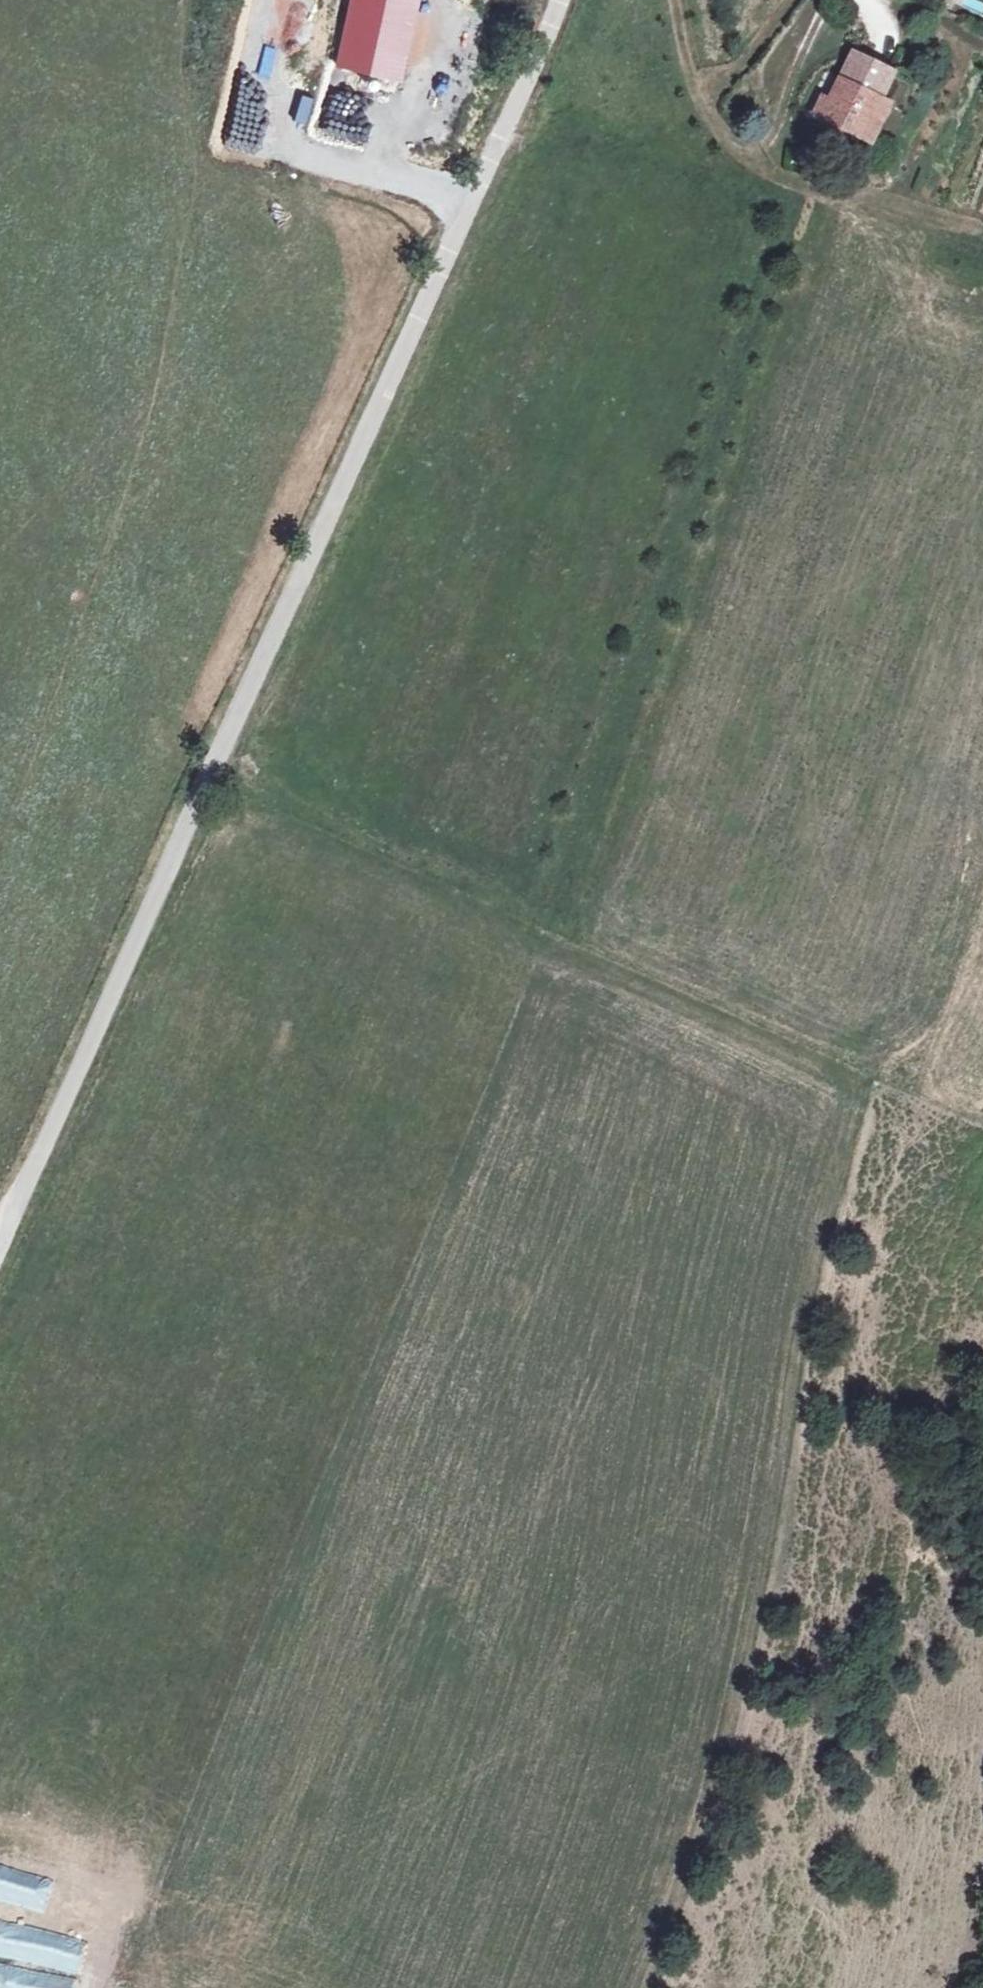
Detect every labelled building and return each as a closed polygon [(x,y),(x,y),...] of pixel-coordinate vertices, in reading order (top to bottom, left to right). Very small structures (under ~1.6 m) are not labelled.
[(339,75),(407,89),(426,0),(355,0),(339,75)] [(963,2),(982,16),(982,3),(979,0),(964,0),(963,2)] [(865,48),(861,56),(875,63),(879,55),(865,48)] [(875,63),(861,56),(857,55),(840,91),(847,94),(841,107),(826,100),(818,117),(827,122),(824,128),(843,137),(846,131),(873,144),(887,117),(879,113),(885,101),(898,74),(895,73),(882,67),(875,63)] [(886,58),(882,67),(895,73),(899,65),(886,58)] [(892,105),(885,101),(879,113),(887,117),(892,105)] [(1,1987),(23,1987),(32,1961),(0,1951),(0,1987),(1,1987)]
